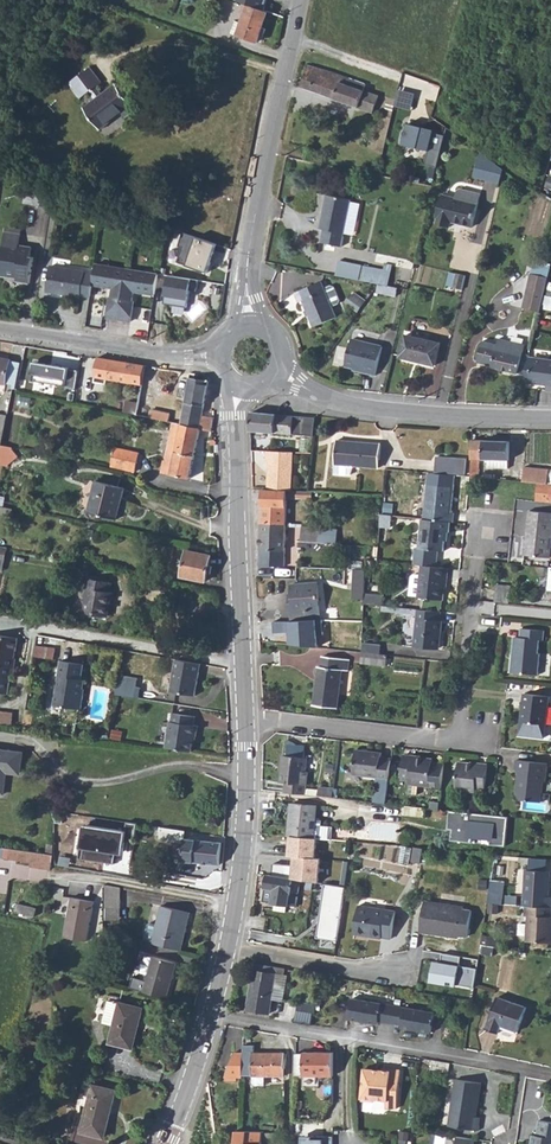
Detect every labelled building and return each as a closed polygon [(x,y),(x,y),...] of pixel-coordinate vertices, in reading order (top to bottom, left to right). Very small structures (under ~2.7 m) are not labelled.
[(265,8),(245,1),(241,10),(246,12),(243,21),(238,32),(257,39),(260,31),(265,33),(268,25),(263,23),(268,9),(265,8)] [(238,32),(243,21),(235,18),(231,29),(238,32)] [(89,62),(74,74),(68,78),(79,93),(86,88),(89,87),(94,94),(81,104),(97,126),(119,109),(123,114),(134,106),(114,80),(101,90),(95,82),(101,77),(89,62)] [(307,67),(300,88),(371,114),(377,97),(352,88),(355,81),(329,72),(307,67)] [(429,150),(426,162),(439,166),(445,134),(435,131),(436,128),(409,122),(404,142),(429,150)] [(485,166),(480,164),(477,178),(503,184),(507,169),(488,156),(485,166)] [(29,174),(25,199),(35,202),(39,178),(29,174)] [(441,195),(434,218),(437,219),(435,225),(449,228),(450,222),(471,227),(479,193),(460,189),(455,192),(454,198),(441,195)] [(340,247),(342,235),(345,220),(355,222),(358,204),(349,202),(349,200),(324,196),(317,229),(321,230),(319,242),(340,247)] [(345,220),(342,235),(352,236),(355,222),(345,220)] [(26,233),(8,230),(6,254),(3,253),(0,273),(20,276),(19,280),(32,282),(37,254),(35,254),(36,245),(24,244),(26,233)] [(176,263),(204,273),(215,244),(181,232),(177,246),(181,248),(176,263)] [(540,310),(547,279),(550,264),(535,259),(532,272),(531,271),(523,307),(540,310)] [(337,262),(334,276),(377,285),(378,285),(387,287),(390,272),(337,262)] [(83,293),(94,295),(96,283),(97,275),(87,273),(87,272),(53,264),(48,289),(83,295),(83,293)] [(112,269),(99,267),(97,275),(96,283),(117,287),(115,297),(114,296),(110,317),(122,319),(131,269),(113,265),(112,269)] [(131,269),(122,319),(134,321),(138,300),(136,300),(138,291),(159,295),(162,278),(148,275),(149,272),(131,269)] [(452,273),(448,287),(459,290),(463,276),(452,273)] [(200,279),(169,274),(164,301),(187,306),(191,288),(197,290),(200,279)] [(319,282),(293,294),(296,303),(299,301),(311,328),(334,318),(330,307),(336,304),(338,301),(332,288),(329,286),(322,289),(319,282)] [(387,287),(378,285),(377,294),(395,298),(396,289),(387,287)] [(399,358),(400,358),(421,364),(434,367),(439,346),(405,337),(399,358)] [(345,365),(353,367),(366,370),(365,373),(375,375),(381,347),(351,339),(345,365)] [(482,343),(477,364),(491,366),(491,368),(517,374),(523,347),(498,340),(497,346),(482,343)] [(550,391),(550,358),(530,355),(524,382),(546,385),(546,392),(550,391)] [(5,383),(10,359),(0,357),(0,382),(5,383)] [(421,364),(400,358),(399,362),(419,368),(421,364)] [(145,367),(99,359),(94,382),(106,384),(107,379),(142,385),(145,367)] [(78,370),(33,361),(31,379),(67,385),(67,387),(77,388),(78,370)] [(162,369),(145,367),(142,385),(139,403),(137,415),(173,423),(182,424),(201,429),(215,432),(215,417),(204,414),(210,382),(190,378),(188,391),(180,389),(175,416),(147,410),(151,387),(154,387),(157,372),(161,373),(162,369)] [(524,394),(521,406),(536,407),(538,396),(524,394)] [(129,401),(126,413),(137,415),(139,403),(129,401)] [(252,413),(251,432),(311,437),(313,418),(252,413)] [(173,423),(168,451),(176,452),(182,424),(173,423)] [(182,424),(176,452),(195,456),(201,429),(182,424)] [(335,471),(351,473),(354,467),(356,465),(379,467),(382,443),(338,438),(335,471)] [(471,441),(470,477),(474,478),(475,475),(478,475),(479,460),(487,461),(508,462),(508,442),(471,441)] [(0,452),(0,464),(3,464),(9,465),(12,448),(1,446),(0,452)] [(116,451),(112,469),(136,474),(140,456),(116,451)] [(168,451),(166,460),(174,462),(176,452),(168,451)] [(269,461),(268,491),(288,491),(292,491),(295,452),(266,451),(266,461),(269,461)] [(174,462),(166,460),(165,460),(163,472),(191,479),(195,456),(176,452),(174,462)] [(454,474),(463,475),(465,460),(435,458),(433,472),(454,474)] [(508,462),(487,461),(487,470),(508,472),(508,462)] [(523,468),(522,482),(536,483),(546,484),(547,470),(523,468)] [(428,472),(427,488),(453,491),(454,474),(433,472),(428,472)] [(97,480),(89,512),(118,518),(126,487),(97,480)] [(535,501),(541,501),(550,502),(550,485),(546,484),(536,483),(535,501)] [(427,488),(423,520),(450,523),(452,523),(453,515),(450,514),(453,491),(427,488)] [(263,491),(262,524),(287,525),(287,511),(288,491),(268,491),(263,491)] [(294,491),(293,499),(313,500),(313,497),(316,497),(316,492),(294,491)] [(9,518),(12,507),(0,505),(0,516),(9,518)] [(524,556),(549,558),(550,538),(550,514),(529,512),(524,556)] [(423,520),(423,519),(419,549),(415,549),(414,560),(436,563),(438,551),(443,552),(446,532),(449,533),(450,523),(423,520)] [(287,525),(262,524),(260,566),(284,567),(287,525)] [(303,528),(302,541),(310,542),(318,542),(318,528),(303,528)] [(318,528),(318,542),(336,544),(337,530),(318,528)] [(302,541),(296,541),(296,548),(310,549),(310,542),(302,541)] [(335,545),(335,547),(338,548),(338,553),(346,554),(346,546),(335,545)] [(187,549),(182,575),(206,579),(211,553),(187,549)] [(436,567),(421,565),(418,598),(442,600),(445,578),(447,577),(448,569),(436,567)] [(354,569),(353,598),(364,600),(365,593),(366,570),(354,569)] [(88,587),(85,610),(108,614),(112,591),(110,591),(111,581),(87,577),(85,587),(88,587)] [(292,620),(322,617),(319,580),(288,582),(292,620)] [(496,586),(495,603),(510,605),(511,587),(496,586)] [(364,600),(364,604),(383,605),(384,595),(365,593),(364,600)] [(441,612),(418,610),(413,646),(436,649),(438,631),(441,631),(442,621),(440,620),(441,612)] [(277,641),(291,642),(293,629),(279,628),(277,641)] [(513,655),(511,672),(535,675),(539,639),(543,640),(544,631),(520,628),(519,635),(517,637),(513,636),(511,653),(513,655)] [(38,634),(36,655),(56,657),(58,636),(38,634)] [(16,668),(18,659),(15,658),(18,639),(0,636),(0,665),(16,668)] [(362,643),(361,652),(379,654),(380,645),(362,643)] [(361,652),(360,662),(385,665),(387,655),(379,654),(361,652)] [(342,671),(348,671),(350,661),(350,659),(324,656),(322,667),(318,667),(313,707),(338,710),(342,671)] [(203,664),(178,659),(173,692),(198,697),(203,664)] [(63,661),(55,705),(82,709),(85,695),(83,694),(85,679),(82,678),(84,665),(63,661)] [(0,665),(0,692),(9,694),(11,677),(14,677),(16,668),(0,665)] [(120,673),(119,680),(135,684),(136,676),(120,673)] [(119,680),(117,693),(137,696),(139,684),(135,684),(119,680)] [(524,693),(519,734),(543,737),(548,696),(524,693)] [(13,723),(15,712),(0,710),(0,721),(13,723)] [(172,722),(167,748),(195,752),(198,736),(200,737),(201,727),(196,726),(197,717),(176,713),(174,722),(172,722)] [(3,794),(7,771),(20,772),(23,752),(0,749),(0,793),(3,794)] [(288,751),(288,758),(305,760),(306,753),(288,751)] [(357,751),(354,776),(378,779),(388,780),(390,762),(380,761),(381,754),(357,751)] [(428,790),(441,792),(443,766),(431,765),(432,762),(427,761),(413,759),(413,758),(404,757),(401,780),(410,781),(410,786),(429,788),(428,790)] [(518,775),(516,791),(521,798),(543,800),(545,780),(548,780),(549,762),(519,757),(517,767),(520,770),(520,775),(518,775)] [(286,785),(285,795),(305,797),(307,787),(308,787),(309,774),(307,774),(308,760),(305,760),(288,758),(283,758),(282,770),(284,771),(282,785),(286,785)] [(458,766),(456,791),(475,794),(475,789),(484,790),(487,767),(476,766),(476,768),(458,766)] [(378,779),(376,792),(387,791),(388,780),(378,779)] [(318,789),(317,798),(332,799),(333,791),(318,789)] [(385,805),(387,791),(376,792),(375,804),(385,805)] [(293,802),(290,835),(291,835),(316,838),(319,804),(293,802)] [(403,807),(402,816),(436,820),(437,810),(430,810),(403,807)] [(506,845),(509,816),(452,810),(449,827),(454,828),(453,839),(472,841),(472,837),(493,839),(492,843),(506,845)] [(123,831),(80,827),(77,850),(81,850),(79,859),(111,863),(113,856),(120,857),(123,831)] [(184,830),(163,827),(162,839),(183,842),(181,861),(193,862),(195,839),(184,838),(184,830)] [(316,838),(291,835),(289,854),(295,855),(293,876),(320,883),(322,858),(318,857),(319,838),(316,838)] [(195,839),(193,862),(218,865),(219,859),(220,842),(195,839)] [(3,847),(1,857),(30,861),(30,865),(51,868),(53,855),(52,853),(44,852),(3,847)] [(413,849),(411,864),(420,865),(422,850),(413,849)] [(521,908),(524,908),(549,909),(550,909),(550,898),(546,897),(547,873),(522,872),(521,908)] [(270,900),(276,901),(288,903),(298,904),(299,894),(291,893),(293,876),(269,873),(267,886),(272,886),(270,900)] [(347,885),(325,882),(319,936),(338,939),(347,885)] [(503,885),(490,883),(486,907),(499,907),(503,885)] [(124,889),(102,885),(104,906),(120,909),(124,889)] [(71,898),(64,937),(85,942),(92,902),(71,898)] [(288,903),(276,901),(274,911),(287,913),(288,903)] [(358,905),(354,931),(370,932),(369,937),(381,938),(382,937),(390,938),(394,910),(358,905)] [(424,906),(419,937),(457,943),(458,941),(466,942),(469,915),(462,914),(462,911),(424,906)] [(143,942),(180,951),(189,913),(161,907),(156,925),(150,924),(147,926),(143,942)] [(524,908),(524,917),(527,918),(526,943),(550,945),(550,918),(548,918),(549,909),(524,908)] [(132,939),(107,933),(108,946),(129,951),(132,939)] [(430,962),(427,984),(471,990),(476,969),(458,966),(459,957),(441,954),(439,963),(430,962)] [(151,957),(141,991),(165,999),(175,965),(151,957)] [(254,969),(247,1009),(270,1013),(272,996),(276,975),(276,973),(254,969)] [(285,977),(276,975),(272,996),(282,998),(285,977)] [(496,996),(484,1028),(496,1033),(499,1025),(517,1031),(526,1008),(496,996)] [(375,1020),(387,1022),(398,1024),(398,1026),(427,1031),(430,1011),(390,1004),(349,997),(346,1017),(375,1022),(375,1020)] [(108,1002),(103,1022),(115,1024),(110,1044),(132,1050),(141,1010),(108,1002)] [(294,1011),(292,1021),(308,1023),(310,1013),(294,1011)] [(304,1076),(333,1076),(333,1052),(304,1051),(304,1076)] [(254,1052),(253,1075),(253,1082),(256,1085),(264,1085),(264,1075),(284,1075),(284,1052),(254,1052)] [(226,1077),(242,1077),(243,1054),(234,1054),(232,1057),(226,1077)] [(376,1069),(368,1069),(365,1098),(367,1101),(374,1101),(377,1099),(389,1100),(388,1107),(397,1108),(402,1070),(386,1068),(385,1070),(385,1073),(378,1072),(376,1069)] [(452,1078),(446,1125),(476,1129),(478,1116),(473,1115),(477,1081),(452,1078)] [(80,1084),(74,1106),(86,1108),(79,1133),(102,1138),(113,1093),(80,1084)] [(529,1143),(550,1143),(550,1121),(536,1119),(534,1135),(530,1134),(529,1143)] [(234,1133),(234,1143),(262,1143),(262,1133),(234,1133)] [(450,1135),(449,1143),(451,1143),(471,1143),(472,1138),(450,1135)]
